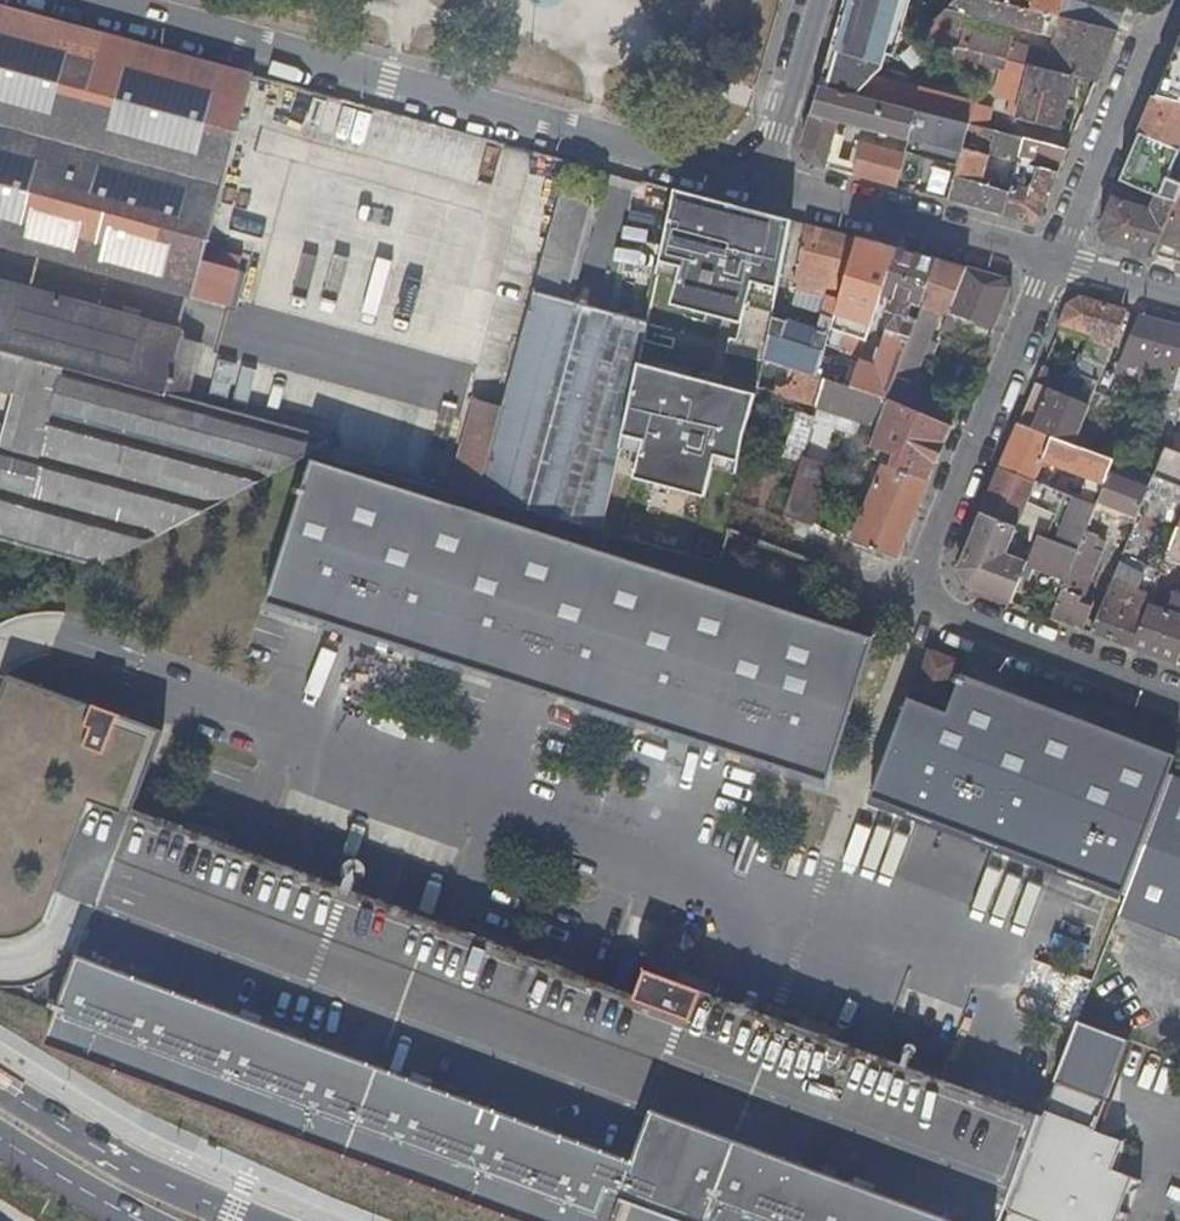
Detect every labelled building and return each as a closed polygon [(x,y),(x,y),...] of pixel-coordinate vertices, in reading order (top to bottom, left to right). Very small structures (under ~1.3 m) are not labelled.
[(831,49),(886,65),(903,0),(854,0),(850,15),(841,13),(841,15),(849,17),(845,31),(837,29),(831,49)] [(1048,13),(1025,7),(998,0),(955,0),(918,36),(954,45),(962,12),(1043,33),(1048,13)] [(0,5),(0,243),(193,296),(194,293),(229,301),(242,254),(223,248),(220,260),(205,256),(227,174),(246,179),(253,151),(234,146),(254,75),(0,5)] [(1062,16),(1089,23),(1092,13),(1060,5),(1057,15),(1062,16)] [(1117,30),(1123,17),(1093,9),(1092,13),(1089,23),(1117,30)] [(1117,30),(1089,23),(1062,16),(1051,52),(1012,42),(1012,38),(975,28),(970,49),(988,54),(1008,59),(1074,76),(1097,82),(1117,30)] [(988,54),(970,49),(954,45),(918,36),(907,46),(986,64),(988,54)] [(1008,59),(988,54),(986,64),(1005,69),(1008,59)] [(1171,58),(1156,97),(1179,103),(1179,61),(1171,58)] [(1062,128),(1074,76),(1008,59),(1005,69),(1020,73),(1027,75),(1025,81),(1018,80),(1016,89),(1023,90),(1016,117),(1062,128)] [(1020,73),(1018,80),(1025,81),(1027,75),(1020,73)] [(970,124),(987,128),(992,108),(874,78),(856,95),(918,111),(970,124)] [(918,111),(856,95),(820,86),(803,146),(811,161),(835,168),(838,157),(847,124),(889,134),(886,148),(863,141),(857,162),(849,160),(846,171),(898,185),(901,174),(904,162),(907,151),(914,126),(918,111)] [(1009,116),(1016,117),(1023,90),(1016,89),(1009,116)] [(1156,97),(1141,133),(1179,149),(1179,103),(1156,97)] [(493,168),(501,142),(340,98),(330,133),(483,175),(493,168)] [(949,199),(1005,215),(1011,191),(983,183),(990,154),(1019,161),(1025,138),(987,128),(970,124),(966,139),(959,165),(949,199)] [(959,165),(966,139),(914,126),(907,151),(904,162),(901,174),(898,185),(916,190),(925,156),(959,165)] [(1041,217),(1069,149),(1025,138),(1019,161),(1038,166),(1029,188),(1013,184),(1011,191),(1005,215),(1030,222),(1041,217)] [(564,187),(571,161),(540,153),(533,178),(564,187)] [(835,168),(846,171),(849,160),(838,157),(835,168)] [(405,198),(304,172),(280,253),(272,258),(261,297),(366,325),(405,198)] [(1126,189),(1128,184),(1121,181),(1119,187),(1126,189)] [(1158,195),(1179,201),(1179,198),(1179,189),(1162,182),(1158,195)] [(505,407),(481,497),(605,530),(613,492),(621,455),(649,321),(564,299),(564,296),(569,297),(593,204),(590,197),(563,190),(554,225),(541,274),(505,407)] [(801,218),(686,190),(668,263),(690,269),(681,305),(753,323),(764,279),(785,284),(801,218)] [(1179,201),(1158,195),(1152,209),(1115,197),(1101,231),(1106,241),(1157,255),(1162,241),(1179,201)] [(1179,201),(1162,241),(1179,249),(1179,198),(1179,201)] [(634,214),(620,275),(651,281),(664,221),(634,214)] [(516,267),(541,274),(554,225),(528,218),(516,267)] [(835,318),(858,238),(808,224),(794,287),(827,296),(822,314),(835,318)] [(831,329),(868,341),(884,294),(899,249),(858,238),(835,318),(831,329)] [(852,387),(889,398),(918,320),(924,304),(941,260),(899,249),(884,294),(893,296),(880,331),(888,335),(878,367),(861,361),(852,387)] [(955,315),(995,328),(1012,287),(1007,277),(941,260),(924,304),(948,312),(946,318),(953,320),(955,315)] [(186,397),(201,342),(182,338),(183,333),(0,282),(0,348),(27,356),(65,367),(167,394),(168,392),(186,397)] [(1091,405),(1097,390),(1107,365),(1129,310),(1084,298),(1071,304),(1063,323),(1102,335),(1099,342),(1090,339),(1074,379),(1044,367),(1038,382),(1053,389),(1074,398),(1091,405)] [(835,318),(822,314),(817,331),(788,321),(773,317),(764,359),(818,376),(831,329),(835,318)] [(1142,314),(1126,357),(1161,367),(1159,375),(1156,383),(1169,386),(1175,386),(1174,396),(1171,395),(1155,432),(1170,437),(1179,412),(1179,324),(1142,314)] [(892,399),(922,412),(930,391),(910,382),(918,362),(919,362),(934,326),(918,320),(889,398),(892,399)] [(27,356),(0,348),(0,391),(9,394),(16,395),(27,356)] [(65,367),(27,356),(16,395),(9,394),(0,424),(0,446),(40,456),(65,367)] [(1161,367),(1126,357),(1120,373),(1156,383),(1159,375),(1161,367)] [(800,399),(818,404),(825,378),(818,376),(764,359),(759,386),(800,399)] [(759,392),(647,364),(629,434),(649,439),(639,478),(712,496),(722,453),(743,459),(759,392)] [(97,566),(311,452),(334,440),(333,438),(322,435),(194,400),(186,397),(168,392),(167,394),(65,367),(40,456),(0,446),(0,540),(97,566)] [(194,400),(322,435),(331,403),(203,367),(194,400)] [(817,407),(878,426),(889,398),(852,387),(825,378),(818,404),(817,407)] [(1089,409),(1091,405),(1074,398),(1053,389),(1038,382),(1020,423),(1036,429),(1075,444),(1089,409)] [(1111,395),(1097,390),(1091,405),(1089,409),(1103,415),(1111,395)] [(348,407),(335,458),(361,465),(377,404),(378,402),(352,394),(348,407)] [(895,454),(890,465),(930,481),(936,468),(954,425),(922,412),(892,399),(889,398),(878,426),(870,447),(895,454)] [(470,429),(454,490),(481,497),(505,407),(478,399),(470,429)] [(801,463),(817,407),(818,404),(800,399),(783,456),(801,463)] [(334,440),(311,452),(317,454),(335,458),(348,407),(331,403),(322,435),(333,438),(334,440)] [(377,404),(361,465),(454,490),(470,429),(377,404)] [(1002,467),(1043,482),(1052,486),(1062,463),(1106,482),(1113,465),(1115,460),(1075,444),(1036,429),(1020,423),(1002,467)] [(1166,446),(1155,475),(1179,485),(1179,452),(1166,446)] [(1155,475),(1115,460),(1113,465),(1106,482),(1102,493),(1098,501),(1139,515),(1155,475)] [(345,474),(312,464),(265,607),(826,783),(870,639),(625,562),(423,500),(345,474)] [(930,481),(890,465),(880,468),(851,540),(898,557),(930,481)] [(983,512),(1018,526),(1034,486),(1041,488),(1043,482),(1002,467),(983,512)] [(785,516),(810,525),(824,480),(798,471),(785,516)] [(856,484),(859,478),(851,475),(849,481),(856,484)] [(1155,475),(1139,515),(1136,524),(1148,529),(1154,517),(1179,526),(1179,485),(1155,475)] [(1018,526),(1025,529),(1033,532),(1043,506),(1052,486),(1043,482),(1041,488),(1034,486),(1018,526)] [(1079,550),(1087,529),(1098,503),(1052,486),(1043,506),(1057,512),(1047,537),(1079,550)] [(1043,506),(1033,532),(1038,534),(1047,537),(1057,512),(1043,506)] [(1018,526),(983,512),(960,565),(966,584),(1012,602),(1021,579),(1028,560),(1008,552),(1017,531),(1023,533),(1025,529),(1018,526)] [(1166,563),(1176,567),(1179,557),(1179,528),(1166,563)] [(1074,561),(1065,585),(1063,588),(1052,617),(1084,629),(1093,606),(1087,604),(1089,598),(1085,597),(1104,551),(1096,547),(1100,536),(1087,529),(1079,550),(1074,561)] [(1028,560),(1021,579),(1026,581),(1033,565),(1060,575),(1057,582),(1065,585),(1074,561),(1079,550),(1047,537),(1038,534),(1028,560)] [(1157,584),(1118,570),(1113,581),(1153,596),(1157,584)] [(1092,632),(1132,647),(1150,603),(1153,596),(1113,581),(1092,632)] [(1178,665),(1179,660),(1179,595),(1178,595),(1175,596),(1173,602),(1172,602),(1169,610),(1150,603),(1132,647),(1178,665)] [(922,680),(950,690),(958,659),(929,648),(921,678),(922,680)] [(1179,760),(962,676),(949,719),(909,704),(869,807),(1124,903),(1166,794),(1172,777),(1179,760)] [(78,704),(62,744),(88,754),(103,713),(78,704)] [(1122,910),(1179,932),(1179,779),(1172,777),(1166,794),(1124,903),(1122,910)] [(125,831),(109,873),(40,1048),(518,1220),(616,1220),(626,1191),(665,1205),(709,1220),(988,1220),(1017,1141),(715,1036),(125,831)] [(1108,1102),(1132,1037),(1081,1017),(1057,1083),(1108,1102)] [(1108,1102),(1057,1083),(1006,1220),(1119,1220),(1136,1174),(1116,1167),(1126,1139),(1098,1128),(1108,1102)] [(1132,1211),(1124,1208),(1119,1220),(1128,1220),(1132,1211)]
